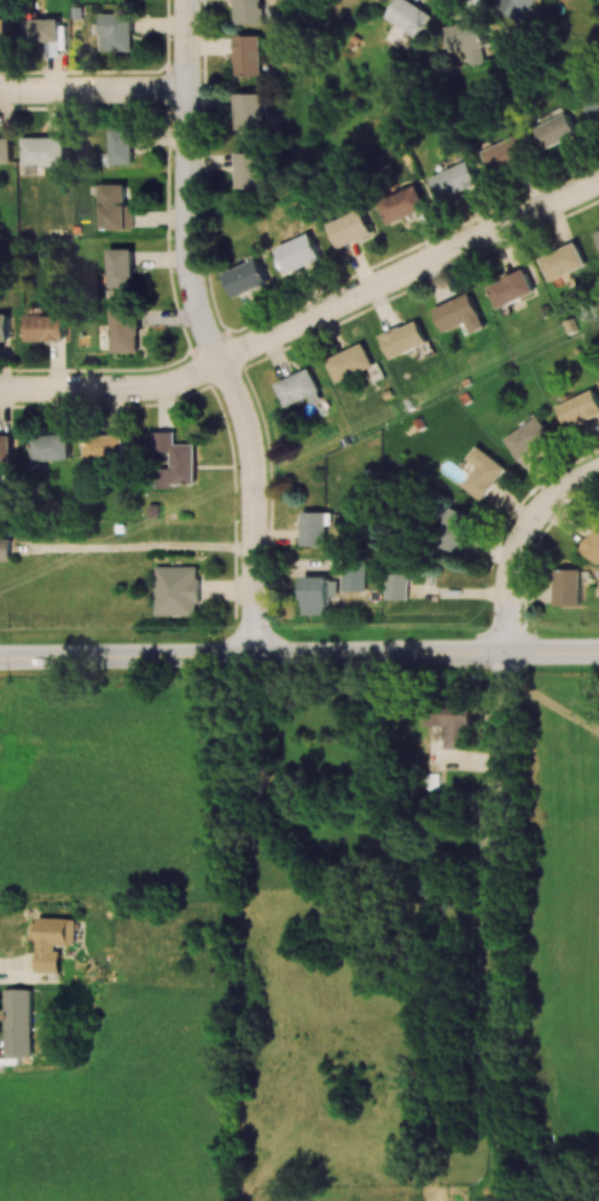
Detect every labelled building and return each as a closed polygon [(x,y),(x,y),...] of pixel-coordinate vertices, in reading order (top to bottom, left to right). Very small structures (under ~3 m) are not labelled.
[(234,24),(262,23),(262,0),(234,0),(234,24)] [(408,0),(395,0),(384,18),(415,37),(429,13),(408,0)] [(498,9),(523,21),(532,0),(502,0),(498,9)] [(131,14),(99,13),(99,24),(93,24),(93,50),(131,51),(131,14)] [(59,41),(59,19),(24,18),(24,40),(59,41)] [(445,54),(462,52),(463,65),(479,63),(477,48),(484,47),(480,20),(441,25),(445,54)] [(260,35),(235,35),(234,75),(260,75),(260,35)] [(261,93),(233,93),(234,130),(262,129),(261,93)] [(598,125),(598,96),(589,99),(598,125)] [(546,115),(548,120),(535,126),(545,149),(580,134),(567,105),(546,115)] [(110,164),(133,163),(131,128),(109,129),(110,164)] [(12,162),(11,136),(0,137),(0,163),(12,162)] [(495,177),(529,162),(518,136),(483,150),(495,177)] [(64,137),(21,137),(21,165),(65,165),(64,137)] [(262,152),(234,152),(235,188),(263,188),(262,152)] [(480,184),(469,160),(431,177),(441,201),(480,184)] [(99,184),(100,229),(133,228),(132,203),(125,204),(125,183),(99,184)] [(428,208),(416,183),(378,201),(389,225),(428,208)] [(374,233),(362,208),(329,223),(340,249),(374,233)] [(288,273),(322,258),(312,234),(277,249),(288,273)] [(572,282),(569,272),(586,265),(578,244),(541,257),(553,288),(572,282)] [(133,286),(133,247),(108,248),(108,287),(133,286)] [(236,297),(269,282),(258,258),(225,272),(236,297)] [(498,308),(534,292),(525,269),(488,285),(498,308)] [(467,322),(471,333),(485,327),(471,292),(434,308),(444,332),(467,322)] [(139,352),(138,307),(109,307),(110,353),(139,352)] [(0,314),(0,347),(8,347),(9,314),(0,314)] [(66,315),(23,314),(23,341),(66,341),(66,315)] [(392,359),(428,343),(418,320),(382,336),(392,359)] [(374,366),(364,343),(327,358),(337,382),(374,366)] [(323,399),(310,368),(276,382),(286,407),(310,397),(312,403),(323,399)] [(569,428),(598,415),(598,398),(595,390),(559,405),(569,428)] [(552,438),(538,416),(505,437),(519,459),(552,438)] [(195,485),(195,443),(174,443),(174,431),(152,431),(152,452),(170,452),(170,467),(158,468),(159,485),(195,485)] [(31,461),(70,459),(69,433),(30,435),(31,461)] [(124,434),(84,435),(85,461),(125,461),(124,434)] [(11,435),(0,435),(0,460),(11,460),(11,435)] [(482,501),(507,468),(477,445),(467,458),(477,466),(462,485),(482,501)] [(438,545),(462,553),(474,515),(450,507),(438,545)] [(303,545),(327,545),(326,524),(332,524),(332,511),(303,511),(303,545)] [(598,562),(598,526),(582,549),(598,562)] [(11,537),(0,537),(0,560),(10,560),(11,537)] [(365,590),(364,564),(342,564),(343,591),(365,590)] [(196,615),(196,604),(199,603),(198,565),(154,566),(154,616),(196,615)] [(555,605),(581,605),(582,569),(556,569),(555,605)] [(408,574),(385,573),(385,599),(407,600),(408,574)] [(329,575),(303,576),(304,615),(330,614),(329,575)] [(468,748),(469,703),(432,703),(432,730),(442,730),(442,747),(468,748)] [(77,919),(31,918),(30,939),(36,939),(35,972),(60,972),(61,946),(76,946),(77,919)] [(31,988),(4,989),(4,1054),(10,1053),(10,1063),(32,1063),(31,988)]
